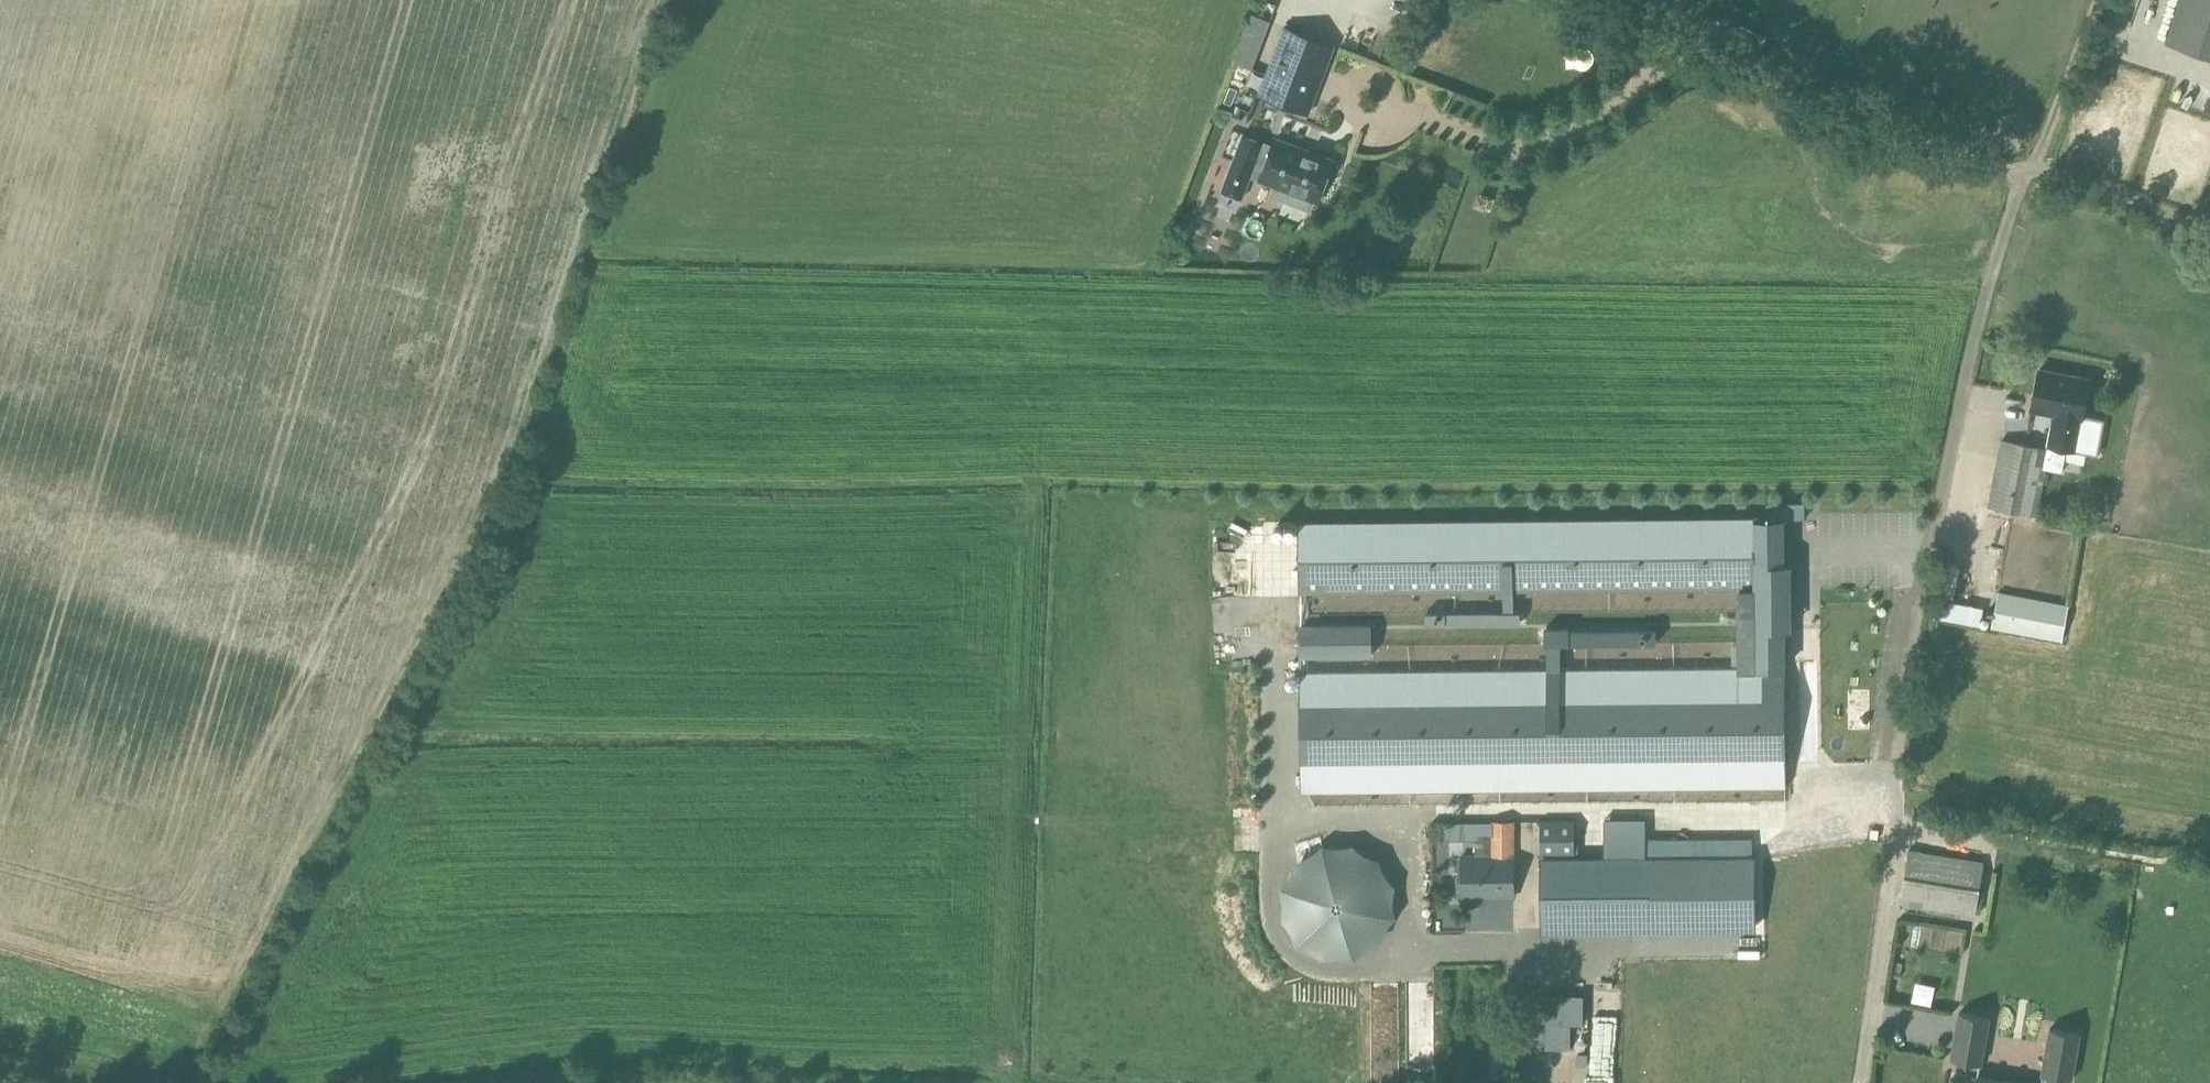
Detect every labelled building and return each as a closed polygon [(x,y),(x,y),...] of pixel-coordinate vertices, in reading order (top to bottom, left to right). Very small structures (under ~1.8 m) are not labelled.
[(2168,42),(2209,56),(2209,0),(2181,0),(2168,42)] [(1225,63),(1245,70),(1262,24),(1241,17),(1225,63)] [(1259,95),(1309,114),(1335,46),(1285,27),(1259,95)] [(1273,195),(1310,209),(1314,200),(1318,202),(1334,160),(1276,139),(1273,146),(1263,142),(1245,135),(1234,162),(1253,169),(1253,168),(1264,172),(1261,180),(1277,186),(1273,195)] [(1299,220),(1303,207),(1269,194),(1264,207),(1299,220)] [(2059,427),(2080,432),(2090,378),(2041,368),(2033,409),(2062,415),(2059,427)] [(2037,516),(2050,449),(2003,440),(1989,507),(2037,516)] [(1786,781),(1785,645),(1785,628),(1784,564),(1783,518),(1783,519),(1783,503),(1767,503),(1767,519),(1299,523),(1300,592),(1301,592),(1301,601),(1308,601),(1308,592),(1735,587),(1740,587),(1740,605),(1741,644),(1741,668),(1732,668),(1301,673),(1302,790),(1427,789),(1641,787),(1786,786),(1786,781)] [(1962,567),(1960,587),(1971,588),(1973,568),(1962,567)] [(2069,605),(1997,592),(1990,629),(2062,642),(2069,605)] [(1496,625),(1521,625),(1521,611),(1426,612),(1426,623),(1496,622),(1496,625)] [(1373,625),(1300,625),(1301,656),(1373,656),(1373,625)] [(1657,629),(1571,630),(1571,627),(1544,628),(1545,644),(1546,644),(1562,644),(1657,643),(1657,629)] [(1575,842),(1575,820),(1541,820),(1542,855),(1575,855),(1575,842)] [(1491,855),(1491,833),(1491,830),(1475,830),(1475,855),(1463,855),(1463,897),(1514,896),(1514,855),(1491,855)] [(1909,848),(1901,902),(1971,912),(1979,859),(1909,848)] [(1756,927),(1756,859),(1579,860),(1575,860),(1542,860),(1542,928),(1636,928),(1756,927)] [(1455,954),(1471,953),(1469,919),(1453,920),(1455,954)] [(1547,994),(1546,1048),(1571,1049),(1572,1024),(1584,1024),(1584,995),(1547,994)] [(1958,1011),(1950,1058),(1980,1063),(1988,1016),(1958,1011)] [(2049,1027),(2041,1074),(2042,1074),(2040,1082),(2054,1082),(2055,1077),(2069,1079),(2077,1032),(2049,1027)]
